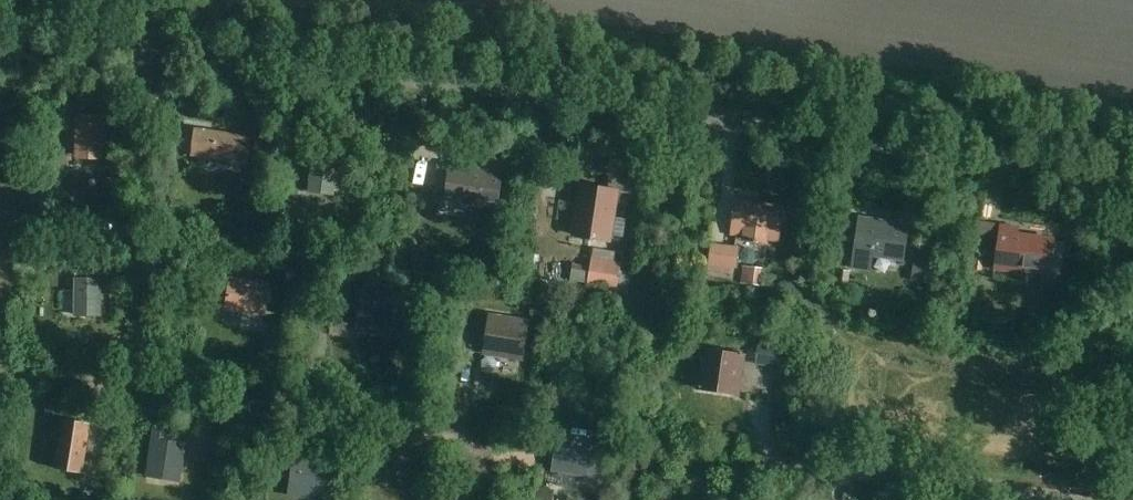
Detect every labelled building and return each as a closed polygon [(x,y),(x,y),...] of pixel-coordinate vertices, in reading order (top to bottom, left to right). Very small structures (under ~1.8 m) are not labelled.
[(19,90),(0,88),(0,105),(16,108),(19,90)] [(112,137),(113,116),(77,115),(76,159),(105,160),(106,137),(112,137)] [(248,164),(251,139),(198,131),(194,156),(248,164)] [(263,155),(266,134),(252,132),(251,139),(250,153),(263,155)] [(342,191),(344,169),(339,169),(341,158),(314,154),(309,193),(336,196),(336,191),(342,191)] [(505,171),(472,167),(471,167),(451,164),(446,199),(454,200),(454,205),(500,211),(505,171)] [(613,244),(621,190),(580,184),(572,238),(613,244)] [(682,208),(684,195),(668,192),(665,205),(682,208)] [(781,243),(786,205),(736,198),(731,237),(743,238),(743,241),(768,244),(769,242),(781,243)] [(905,262),(911,224),(860,216),(851,270),(872,273),(874,258),(905,262)] [(978,221),(976,234),(995,237),(997,223),(978,221)] [(1051,275),(1055,246),(1019,241),(1021,227),(1001,224),(995,271),(1015,274),(1015,270),(1051,275)] [(738,269),(740,247),(711,244),(709,272),(735,275),(736,269),(738,269)] [(915,263),(930,265),(933,246),(918,244),(915,263)] [(292,285),(313,276),(305,259),(285,267),(292,285)] [(589,286),(601,288),(618,290),(622,264),(593,260),(589,286)] [(911,281),(928,283),(931,266),(914,263),(911,281)] [(77,280),(88,280),(88,266),(77,266),(77,280)] [(761,288),(763,268),(752,267),(752,270),(744,269),(743,286),(761,288)] [(630,299),(635,274),(623,272),(619,297),(630,299)] [(266,314),(270,286),(231,280),(227,308),(266,314)] [(101,313),(102,282),(76,281),(76,312),(101,313)] [(392,331),(396,305),(364,301),(361,327),(392,331)] [(546,318),(547,305),(533,304),(531,316),(546,318)] [(525,362),(532,320),(490,314),(483,355),(525,362)] [(759,344),(756,365),(783,368),(786,347),(759,344)] [(741,396),(747,355),(703,349),(697,390),(741,396)] [(85,474),(92,424),(64,419),(56,469),(85,474)] [(182,481),(188,443),(169,440),(171,428),(155,425),(147,476),(182,481)] [(588,477),(592,452),(557,448),(554,473),(588,477)] [(333,466),(295,461),(291,490),(294,491),(293,498),(310,499),(311,499),(312,492),(329,494),(333,466)] [(536,499),(555,499),(556,490),(538,488),(536,499)]
